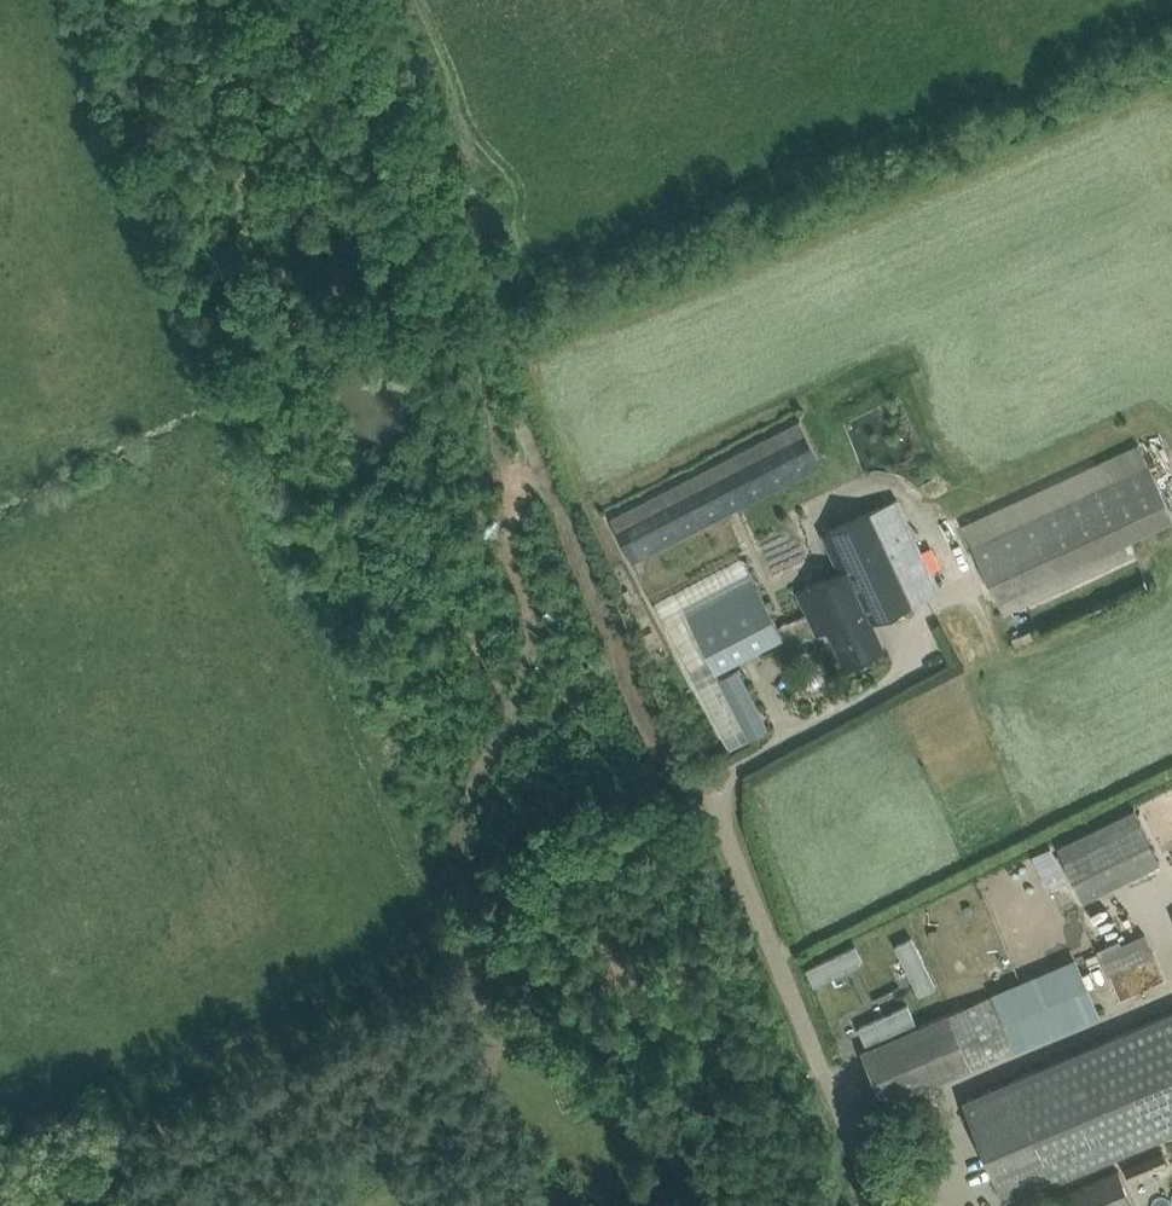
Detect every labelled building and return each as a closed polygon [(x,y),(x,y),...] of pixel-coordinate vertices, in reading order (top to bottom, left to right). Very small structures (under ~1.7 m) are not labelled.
[(611,518),(633,560),(808,469),(822,463),(799,420),(611,518)] [(993,594),(1171,510),(1150,465),(971,547),(993,594)] [(844,664),(884,646),(872,620),(939,588),(897,497),(829,529),(847,567),(797,590),(807,612),(818,607),(844,664)] [(653,603),(729,748),(768,728),(734,660),(782,635),(771,614),(742,557),(653,603)] [(1153,801),(1164,850),(1171,848),(1171,797),(1153,801)] [(1080,886),(1089,906),(1170,870),(1146,814),(1039,861),(1055,897),(1080,886)] [(936,986),(912,936),(895,945),(919,994),(936,986)] [(814,985),(863,961),(855,944),(806,968),(814,985)] [(1108,972),(1121,1001),(1166,979),(1153,951),(1108,972)] [(1027,996),(1000,1007),(1017,1046),(1044,1035),(1038,1022),(1091,999),(1075,960),(1022,982),(1027,996)] [(883,1104),(972,1065),(1013,1048),(990,995),(950,1012),(861,1050),(883,1104)] [(866,1045),(916,1021),(908,1004),(858,1027),(866,1045)] [(967,1098),(1009,1199),(1171,1130),(1171,1011),(967,1098)] [(1129,1178),(1166,1162),(1161,1151),(1124,1167),(1129,1178)] [(1131,1202),(1118,1170),(1051,1199),(1054,1205),(1122,1205),(1131,1202)]
